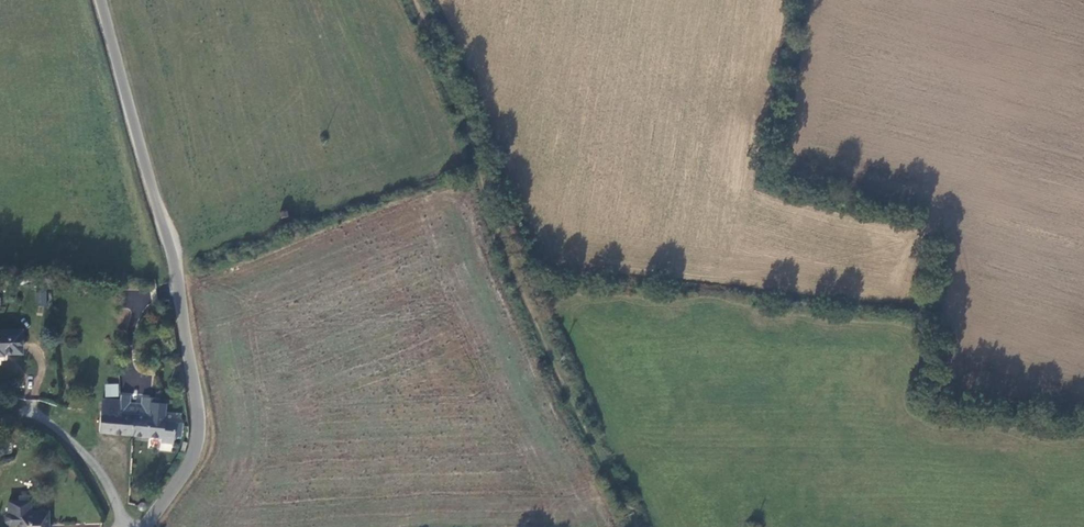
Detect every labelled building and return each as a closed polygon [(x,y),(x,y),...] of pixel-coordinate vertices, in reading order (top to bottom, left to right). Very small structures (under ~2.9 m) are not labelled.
[(47,291),(36,290),(35,304),(46,306),(47,291)] [(22,352),(21,330),(0,330),(0,355),(4,355),(4,353),(22,352)] [(104,384),(104,397),(118,397),(118,384),(104,384)] [(150,405),(151,398),(142,397),(141,404),(130,402),(131,395),(121,394),(120,400),(121,413),(134,414),(132,435),(162,438),(161,442),(173,443),(174,435),(181,436),(183,423),(164,420),(167,403),(159,402),(156,402),(155,406),(150,405)] [(121,413),(120,400),(102,398),(101,411),(99,431),(132,435),(134,414),(121,413)] [(160,399),(151,398),(150,405),(155,406),(156,402),(159,402),(160,399)] [(17,525),(17,526),(48,526),(48,511),(30,512),(30,504),(19,504),(19,501),(9,501),(9,512),(5,516),(5,521),(9,525),(17,525)] [(145,510),(146,508),(146,507),(147,506),(145,503),(144,503),(143,502),(141,502),(140,502),(139,503),(138,504),(138,506),(137,507),(138,509),(139,510),(140,511),(141,511),(143,511),(144,511),(145,510)]
